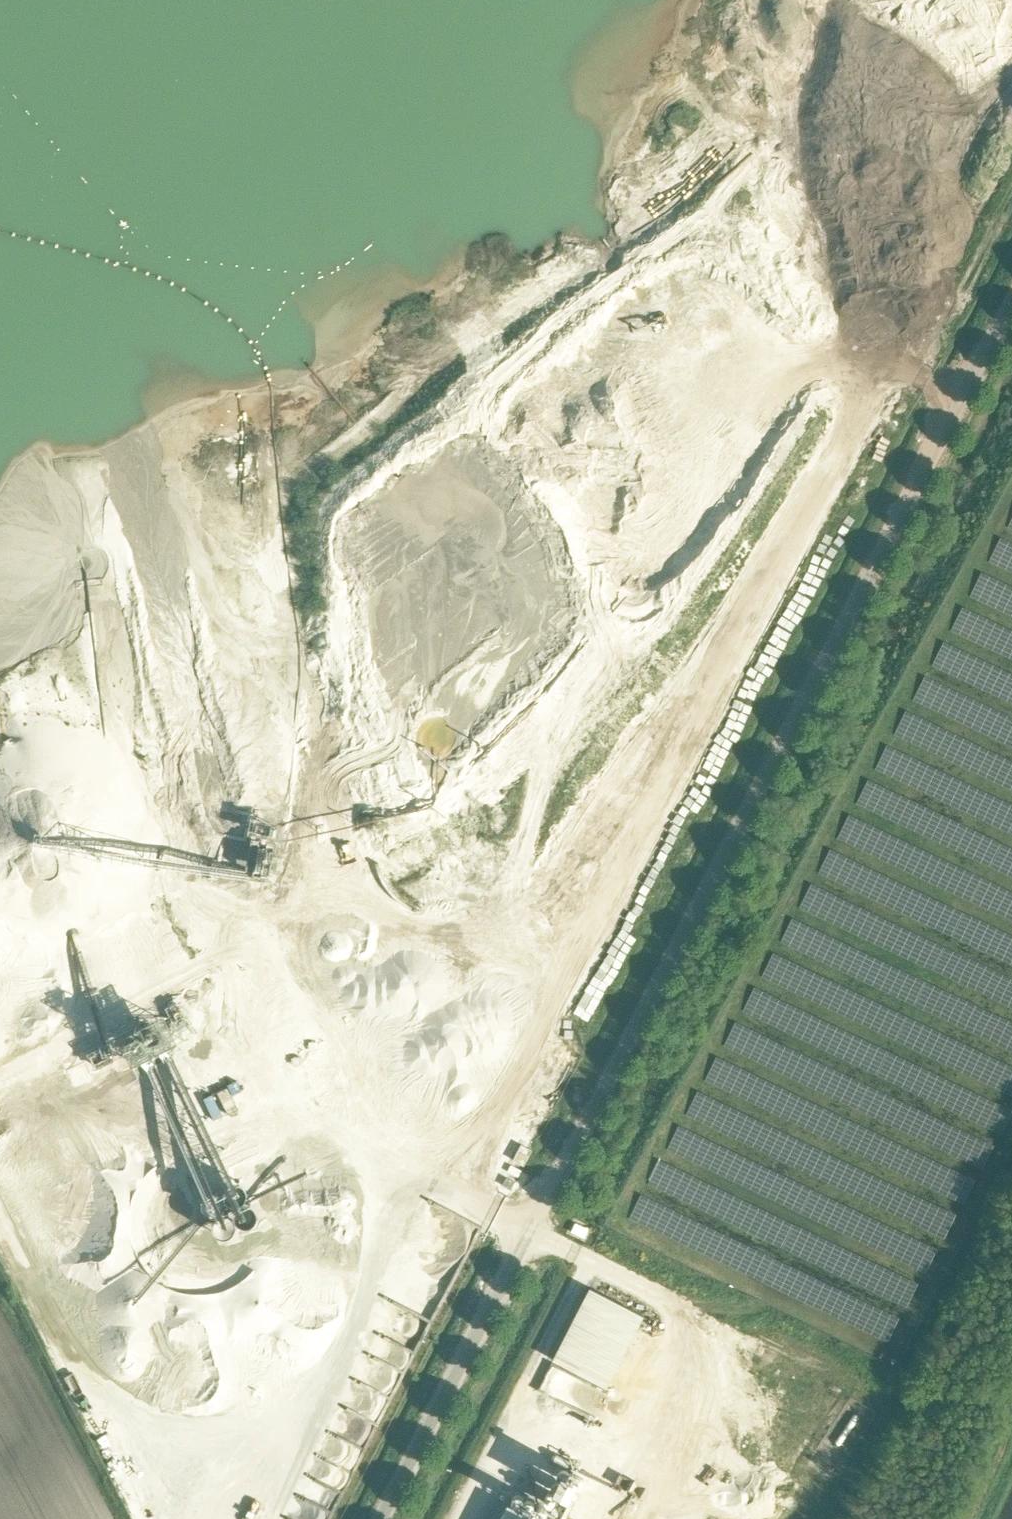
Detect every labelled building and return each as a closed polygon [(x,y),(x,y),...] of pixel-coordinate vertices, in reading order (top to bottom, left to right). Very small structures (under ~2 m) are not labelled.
[(281,888),(291,831),(231,822),(226,856),(257,861),(253,884),(281,888)] [(233,1083),(205,1094),(213,1116),(242,1105),(233,1083)] [(583,1287),(548,1360),(604,1387),(639,1313),(583,1287)] [(552,1496),(561,1469),(537,1461),(529,1488),(552,1496)] [(500,1518),(538,1518),(508,1504),(500,1518)]
